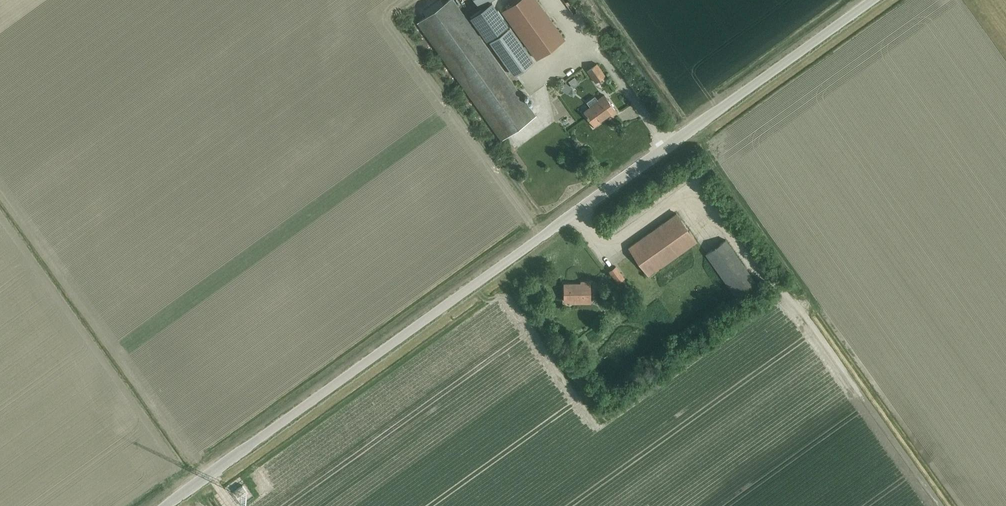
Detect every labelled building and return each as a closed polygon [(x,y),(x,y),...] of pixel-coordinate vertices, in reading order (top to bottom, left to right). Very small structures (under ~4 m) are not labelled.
[(502,139),(535,115),(453,0),(449,0),(418,22),(502,139)] [(564,39),(537,0),(518,0),(503,11),(536,59),(564,39)] [(508,25),(492,2),(471,17),(487,40),(508,25)] [(513,74),(533,60),(510,27),(490,41),(513,74)] [(595,82),(605,76),(596,63),(586,70),(595,82)] [(596,96),(587,102),(591,107),(585,112),(594,125),(607,116),(609,118),(617,112),(605,95),(599,100),(596,96)] [(649,275),(696,241),(676,213),(629,247),(649,275)] [(738,299),(758,285),(726,240),(706,254),(738,299)] [(617,282),(624,278),(616,266),(609,271),(617,282)] [(572,303),(590,303),(590,281),(581,281),(581,283),(564,284),(564,301),(572,301),(572,303)] [(246,490),(243,485),(235,491),(238,495),(246,490)]
